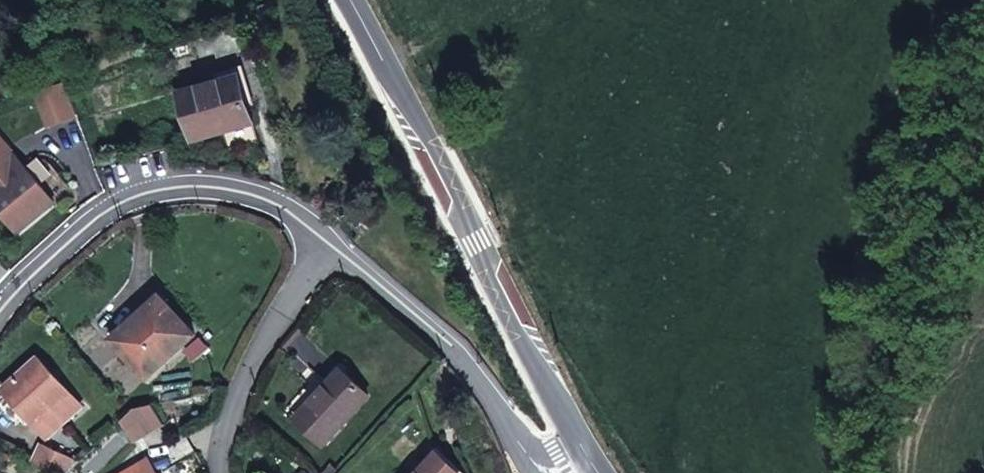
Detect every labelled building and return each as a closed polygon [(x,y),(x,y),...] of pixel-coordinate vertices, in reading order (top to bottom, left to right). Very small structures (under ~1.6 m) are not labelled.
[(240,75),(180,92),(194,140),(224,131),(224,127),(231,125),(231,128),(254,122),(240,75)] [(68,84),(52,90),(62,121),(79,115),(68,84)] [(52,90),(40,94),(51,124),(62,121),(52,90)] [(1,137),(0,138),(0,209),(19,232),(55,202),(14,152),(13,152),(1,137)] [(196,334),(161,295),(142,312),(148,320),(119,346),(148,379),(196,334)] [(148,320),(142,312),(112,339),(119,346),(148,320)] [(82,406),(39,358),(4,389),(47,437),(82,406)] [(370,395),(341,369),(296,417),(325,445),(370,395)] [(164,424),(153,404),(134,408),(122,421),(134,442),(164,424)] [(43,444),(36,462),(59,472),(69,472),(80,461),(43,444)] [(419,472),(462,472),(438,451),(419,472)] [(149,460),(126,472),(156,472),(149,460)]
